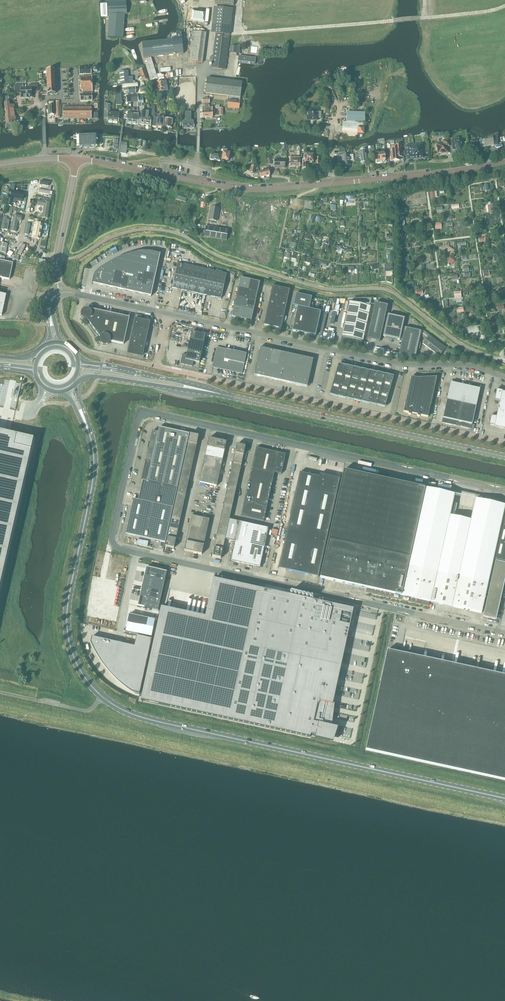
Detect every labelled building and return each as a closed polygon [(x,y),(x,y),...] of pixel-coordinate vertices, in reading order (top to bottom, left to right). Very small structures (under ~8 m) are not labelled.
[(108,37),(123,38),(123,25),(124,14),(127,14),(126,2),(108,2),(108,15),(109,15),(108,37)] [(229,35),(232,9),(213,7),(211,33),(229,35)] [(202,63),(206,33),(193,31),(189,62),(202,63)] [(214,43),(211,68),(225,70),(228,43),(229,39),(215,37),(214,43)] [(182,38),(142,43),(143,58),(183,54),(182,38)] [(144,60),(150,81),(157,78),(151,58),(144,60)] [(47,78),(55,78),(54,70),(46,70),(47,78)] [(138,88),(137,82),(133,82),(133,76),(129,77),(129,81),(128,81),(128,71),(119,71),(120,81),(118,81),(118,84),(122,83),(122,84),(121,85),(121,89),(138,88)] [(92,75),(83,75),(83,78),(80,78),(80,84),(92,83),(92,75)] [(47,78),(47,86),(55,86),(55,78),(47,78)] [(207,78),(205,93),(223,95),(240,97),(242,82),(207,78)] [(156,82),(158,92),(168,90),(166,80),(156,82)] [(82,92),(92,92),(92,83),(80,84),(80,90),(82,90),(82,92)] [(29,88),(26,88),(27,98),(29,98),(29,97),(32,97),(32,92),(35,91),(35,92),(35,91),(38,90),(38,91),(38,84),(29,84),(29,88)] [(27,98),(26,88),(23,88),(23,85),(14,85),(15,92),(18,91),(18,93),(18,92),(21,92),(21,98),(24,98),(24,99),(27,98)] [(47,86),(47,94),(55,94),(55,86),(47,86)] [(92,101),(92,93),(83,93),(83,95),(80,95),(80,102),(92,101)] [(223,95),(222,107),(239,109),(240,97),(223,95)] [(3,97),(7,131),(12,130),(12,129),(13,129),(12,128),(11,121),(16,121),(14,105),(9,105),(9,99),(9,98),(8,97),(3,97)] [(107,120),(113,121),(114,113),(108,112),(108,103),(104,103),(104,118),(107,119),(107,120)] [(204,108),(202,108),(202,118),(213,117),(212,107),(209,108),(209,103),(204,103),(204,108)] [(224,116),(223,108),(219,108),(219,111),(213,111),(213,116),(224,116)] [(307,120),(318,120),(318,118),(321,118),(321,112),(318,112),(318,109),(307,109),(307,120)] [(346,121),(364,122),(364,113),(346,112),(346,121)] [(163,127),(164,119),(165,118),(165,116),(160,115),(160,118),(153,118),(152,127),(162,128),(162,127),(163,127)] [(163,127),(166,128),(166,129),(169,129),(169,128),(172,128),(173,120),(173,118),(169,117),(169,120),(164,119),(163,127)] [(340,136),(338,136),(338,139),(342,140),(342,136),(357,137),(357,134),(364,135),(364,128),(364,123),(357,123),(357,122),(342,122),(342,132),(340,132),(340,136)] [(76,139),(77,146),(97,145),(96,135),(74,136),(74,139),(76,139)] [(487,139),(479,140),(481,148),(488,147),(489,147),(490,146),(496,145),(497,141),(497,138),(497,135),(487,136),(487,139)] [(462,150),(461,142),(459,142),(459,138),(454,139),(455,151),(458,151),(459,152),(461,151),(462,150)] [(450,146),(449,140),(442,141),(443,144),(440,144),(440,143),(435,144),(436,148),(437,148),(438,154),(447,153),(447,147),(450,146)] [(395,149),(390,149),(391,161),(399,160),(399,157),(402,157),(401,145),(395,146),(395,149)] [(415,158),(414,145),(406,146),(407,159),(412,159),(412,158),(415,158)] [(418,145),(414,145),(415,158),(417,157),(417,158),(423,158),(422,145),(421,145),(421,146),(418,146),(418,145)] [(344,149),(338,150),(339,156),(342,156),(343,166),(350,165),(349,161),(353,161),(353,155),(345,155),(345,152),(344,152),(344,149)] [(360,151),(359,151),(359,159),(360,158),(361,163),(367,162),(366,154),(366,150),(360,151)] [(220,161),(220,159),(222,160),(228,161),(229,153),(223,152),(222,156),(221,156),(211,155),(210,160),(220,161)] [(302,160),(302,169),(308,169),(308,163),(313,163),(313,155),(305,155),(305,160),(302,160)] [(290,160),(290,167),(300,167),(300,157),(290,157),(289,158),(289,160),(290,160)] [(280,168),(285,168),(285,160),(275,160),(274,168),(278,168),(279,168),(280,168)] [(259,172),(260,178),(270,176),(268,170),(259,172)] [(39,187),(38,193),(52,196),(53,190),(39,187)] [(9,196),(7,206),(12,207),(13,203),(15,204),(16,201),(22,202),(22,200),(23,200),(25,194),(12,192),(11,197),(9,196)] [(51,202),(38,200),(37,206),(40,206),(39,212),(43,213),(42,218),(48,219),(51,202)] [(211,207),(209,220),(217,221),(219,208),(211,207)] [(23,216),(14,215),(11,231),(16,232),(18,221),(22,222),(23,216)] [(7,218),(4,217),(1,229),(7,231),(10,220),(7,220),(7,218)] [(31,237),(40,239),(43,223),(34,222),(31,237)] [(206,226),(204,236),(226,240),(228,230),(206,226)] [(326,248),(327,245),(332,246),(333,241),(324,239),(323,248),(326,248)] [(343,250),(347,251),(348,247),(343,246),(344,244),(337,243),(336,248),(340,249),(339,253),(342,254),(343,250)] [(446,252),(452,255),(455,250),(449,246),(446,252)] [(135,271),(145,273),(149,253),(146,253),(146,252),(140,252),(139,255),(135,271)] [(149,253),(145,273),(156,275),(160,254),(150,252),(149,253)] [(125,273),(135,275),(135,271),(139,255),(135,254),(136,253),(129,255),(125,273)] [(124,275),(125,273),(129,255),(124,256),(118,258),(117,263),(114,273),(124,275)] [(38,266),(45,268),(47,261),(40,259),(38,266)] [(0,269),(0,277),(16,281),(19,265),(2,261),(0,269)] [(104,275),(114,277),(114,273),(117,263),(113,262),(114,261),(106,265),(104,275)] [(172,288),(188,291),(194,267),(177,263),(172,288)] [(101,286),(104,275),(106,265),(100,269),(96,273),(95,274),(93,278),(93,279),(94,281),(95,283),(96,284),(101,286)] [(210,270),(194,267),(188,291),(205,295),(210,270)] [(226,274),(210,270),(205,295),(221,299),(226,274)] [(131,292),(140,294),(145,273),(135,271),(135,275),(131,292)] [(111,288),(121,290),(124,275),(114,273),(114,277),(111,288)] [(121,290),(131,292),(135,275),(125,273),(124,275),(121,290)] [(145,273),(140,294),(151,296),(156,275),(145,273)] [(101,286),(111,288),(114,277),(104,275),(101,286)] [(240,278),(238,287),(248,290),(250,280),(240,278)] [(250,280),(248,290),(258,292),(260,282),(250,280)] [(272,286),(271,293),(279,294),(281,288),(272,286)] [(238,287),(236,297),(246,299),(248,290),(238,287)] [(290,290),(281,288),(279,294),(282,295),(288,296),(290,290)] [(248,290),(246,299),(256,302),(258,292),(248,290)] [(269,299),(275,300),(281,301),(282,295),(279,294),(271,293),(269,299)] [(297,306),(292,331),(304,333),(309,309),(312,297),(296,294),(293,305),(297,306)] [(236,297),(234,307),(244,309),(246,299),(236,297)] [(246,299),(244,309),(253,311),(256,302),(246,299)] [(275,300),(274,307),(285,309),(287,303),(281,301),(275,300)] [(341,341),(362,346),(370,306),(349,302),(341,341)] [(375,303),(367,339),(379,341),(381,336),(384,318),(387,306),(375,303)] [(232,317),(241,319),(244,309),(234,307),(232,317)] [(272,313),(278,314),(284,316),(285,309),(274,307),(272,313)] [(84,319),(87,320),(100,338),(100,341),(101,343),(102,344),(105,345),(107,345),(109,343),(110,341),(123,344),(129,318),(88,309),(87,310),(85,310),(83,311),(82,313),(81,316),(82,318),(84,319)] [(244,309),(241,319),(251,321),(253,311),(244,309)] [(309,309),(304,333),(315,336),(321,311),(309,309)] [(16,318),(16,319),(26,320),(28,312),(18,310),(16,318)] [(265,318),(274,320),(277,321),(278,314),(272,313),(267,312),(265,318)] [(384,318),(381,336),(383,336),(383,337),(399,340),(402,340),(404,328),(402,328),(404,318),(388,315),(387,319),(384,318)] [(264,325),(272,327),(274,320),(265,318),(264,325)] [(135,319),(133,327),(148,330),(150,322),(135,319)] [(274,320),(272,327),(281,329),(283,322),(277,321),(274,320)] [(133,327),(132,335),(146,339),(148,330),(133,327)] [(415,358),(421,331),(405,328),(404,328),(402,340),(399,355),(415,358)] [(421,336),(426,340),(423,344),(439,356),(445,348),(422,330),(421,336)] [(182,354),(180,363),(192,366),(193,361),(199,363),(205,335),(191,332),(186,355),(182,354)] [(146,339),(132,335),(128,352),(134,353),(135,355),(137,354),(143,355),(146,339)] [(212,367),(242,374),(244,364),(246,354),(226,349),(217,347),(212,367)] [(260,348),(257,361),(269,364),(272,350),(260,348)] [(269,364),(276,366),(279,352),(272,350),(269,364)] [(276,366),(283,367),(286,353),(279,352),(276,366)] [(283,367),(280,381),(307,387),(313,359),(286,353),(283,367)] [(254,375),(266,378),(269,364),(257,361),(254,375)] [(266,378),(273,379),(276,366),(269,364),(266,378)] [(273,379),(280,381),(283,367),(276,366),(273,379)] [(338,366),(335,375),(343,377),(346,368),(345,368),(345,369),(338,366)] [(342,381),(350,383),(353,370),(346,368),(343,377),(342,381)] [(357,385),(358,384),(361,372),(361,371),(361,372),(353,370),(350,383),(357,385)] [(358,384),(365,387),(365,386),(369,373),(369,374),(361,372),(358,384)] [(365,386),(373,388),(377,375),(369,373),(365,386)] [(335,375),(333,384),(341,386),(342,381),(343,377),(335,375)] [(373,388),(381,390),(385,377),(384,377),(377,375),(373,388)] [(385,377),(381,390),(389,392),(393,379),(385,377)] [(420,416),(420,415),(426,417),(428,417),(437,377),(417,378),(411,377),(403,412),(405,412),(408,413),(408,414),(409,415),(411,415),(411,414),(417,415),(417,416),(418,417),(420,416)] [(338,394),(346,396),(350,383),(342,381),(341,386),(338,395),(338,394)] [(346,396),(354,398),(357,385),(350,383),(346,396)] [(450,383),(449,389),(464,392),(465,386),(450,383)] [(330,392),(338,395),(341,386),(333,384),(330,392)] [(354,398),(361,400),(365,387),(358,384),(357,385),(354,398)] [(362,399),(369,402),(373,388),(365,386),(365,387),(361,400),(362,400),(362,399)] [(480,389),(465,386),(464,392),(478,395),(480,389)] [(370,401),(377,403),(381,390),(373,388),(369,402),(370,402),(370,401)] [(464,392),(449,389),(448,394),(462,398),(464,392)] [(381,390),(377,403),(378,403),(385,405),(389,392),(381,390)] [(502,391),(497,390),(496,390),(494,400),(499,401),(496,417),(491,416),(489,425),(504,428),(504,392),(502,391)] [(478,395),(464,392),(462,398),(477,401),(478,395)] [(462,398),(448,394),(447,400),(461,403),(462,398)] [(477,401),(462,398),(461,403),(476,407),(477,401)] [(461,403),(447,400),(445,406),(460,409),(461,403)] [(476,407),(461,403),(460,409),(475,413),(476,407)] [(460,409),(445,406),(444,412),(459,415),(460,409)] [(475,413),(460,409),(459,415),(473,418),(475,413)] [(459,415),(444,412),(443,418),(457,421),(459,415)] [(473,418),(459,415),(457,421),(472,424),(473,418)] [(457,421),(443,418),(442,423),(456,426),(457,421)] [(472,424),(457,421),(456,426),(471,429),(472,424)] [(133,499),(126,534),(165,543),(189,434),(159,428),(158,432),(152,431),(149,443),(147,449),(148,449),(141,481),(142,481),(138,500),(133,499)] [(34,439),(0,431),(0,587),(34,439)] [(190,434),(188,443),(197,445),(198,436),(190,434)] [(209,438),(207,447),(216,449),(218,440),(209,438)] [(218,440),(216,449),(224,451),(226,442),(218,440)] [(188,443),(186,452),(195,454),(197,445),(188,443)] [(237,444),(235,453),(243,455),(245,446),(237,444)] [(207,447),(205,456),(214,458),(216,449),(207,447)] [(241,517),(264,522),(274,473),(281,474),(283,464),(284,459),(286,458),(285,457),(285,455),(268,451),(268,450),(256,448),(241,517)] [(216,449),(214,458),(222,460),(224,451),(216,449)] [(186,452),(184,461),(193,462),(195,454),(186,452)] [(235,453),(233,462),(241,464),(243,455),(235,453)] [(205,456),(203,465),(212,467),(214,458),(205,456)] [(214,458),(212,467),(221,469),(222,460),(214,458)] [(184,461),(182,469),(191,471),(193,462),(184,461)] [(233,462),(231,471),(240,473),(241,464),(233,462)] [(203,465),(201,473),(210,474),(212,467),(203,465)] [(212,467),(210,474),(219,476),(221,469),(212,467)] [(182,469),(180,477),(189,479),(191,471),(182,469)] [(344,470),(328,540),(409,558),(425,488),(344,470)] [(231,471),(229,479),(238,481),(240,473),(231,471)] [(199,482),(208,484),(210,474),(201,473),(199,482)] [(339,484),(335,478),(320,475),(319,477),(300,473),(279,568),(318,577),(339,484)] [(210,474),(208,484),(217,486),(219,476),(210,474)] [(180,477),(178,487),(187,489),(189,479),(180,477)] [(229,479),(227,488),(236,490),(238,481),(229,479)] [(178,487),(176,495),(185,497),(187,489),(178,487)] [(227,488),(225,497),(234,499),(236,490),(227,488)] [(407,566),(400,600),(433,607),(434,603),(481,613),(504,506),(475,499),(470,521),(450,516),(454,495),(425,488),(409,558),(407,566)] [(176,495),(175,503),(183,504),(185,497),(176,495)] [(225,497),(223,505),(232,507),(234,499),(225,497)] [(175,503),(173,511),(182,513),(183,504),(175,503)] [(223,505),(222,513),(230,515),(232,507),(223,505)] [(173,511),(171,520),(180,522),(182,513),(173,511)] [(494,560),(504,562),(504,516),(504,511),(504,516),(503,516),(494,560)] [(222,513),(220,522),(228,524),(229,520),(230,515),(222,513)] [(192,515),(190,524),(199,526),(201,517),(192,515)] [(201,517),(199,526),(207,528),(209,519),(201,517)] [(171,520),(169,529),(178,531),(180,522),(171,520)] [(225,537),(225,539),(235,541),(230,561),(260,567),(268,528),(229,520),(228,524),(227,528),(226,533),(225,537)] [(190,524),(188,533),(197,535),(199,526),(190,524)] [(199,526),(197,535),(205,537),(207,528),(199,526)] [(169,529),(167,538),(176,540),(178,531),(169,529)] [(188,533),(186,542),(195,544),(197,535),(188,533)] [(197,535),(195,544),(204,546),(205,537),(197,535)] [(176,540),(167,538),(165,546),(174,548),(176,540)] [(216,539),(214,548),(223,550),(225,541),(216,539)] [(409,558),(328,540),(320,578),(367,588),(366,592),(400,600),(407,566),(409,558)] [(184,551),(193,553),(195,544),(186,542),(184,551)] [(195,544),(193,553),(202,555),(204,546),(195,544)] [(214,548),(212,557),(221,559),(223,550),(214,548)] [(494,568),(504,570),(504,563),(495,561),(494,568)] [(146,567),(144,577),(165,582),(167,572),(146,567)] [(492,574),(504,577),(504,570),(494,568),(492,574)] [(491,580),(504,583),(504,578),(504,577),(492,574),(491,580)] [(144,577),(142,587),(163,591),(165,582),(144,577)] [(161,607),(141,700),(310,737),(310,735),(315,736),(325,738),(331,713),(321,711),(323,703),(325,703),(332,705),(333,703),(353,609),(259,589),(257,588),(256,588),(252,587),(250,587),(213,579),(205,617),(165,608),(161,607)] [(491,580),(490,586),(503,589),(504,583),(491,580)] [(490,586),(488,592),(501,595),(503,589),(490,586)] [(142,587),(140,596),(160,601),(163,591),(142,587)] [(488,592),(487,598),(500,601),(501,595),(488,592)] [(140,596),(137,606),(158,610),(160,601),(140,596)] [(487,598),(485,605),(499,607),(500,601),(487,598)] [(485,605),(484,611),(497,614),(499,607),(485,605)] [(483,617),(496,620),(496,619),(497,614),(484,611),(483,617)] [(129,614),(125,632),(151,637),(155,620),(129,614)] [(92,637),(91,640),(91,641),(93,645),(95,649),(97,653),(100,657),(102,661),(105,664),(108,668),(110,672),(114,675),(117,678),(120,681),(124,684),(127,687),(131,690),(136,693),(139,694),(149,650),(152,639),(136,636),(134,646),(92,637)] [(504,780),(504,677),(388,652),(388,651),(387,650),(365,750),(504,780)]
